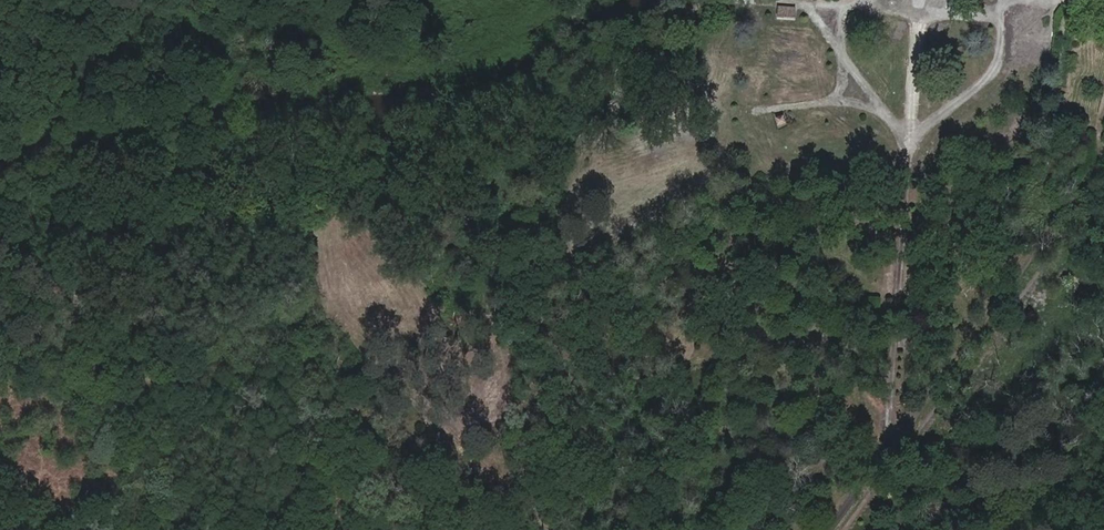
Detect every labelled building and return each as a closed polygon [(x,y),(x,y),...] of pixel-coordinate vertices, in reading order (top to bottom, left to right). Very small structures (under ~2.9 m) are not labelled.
[(778,18),(795,19),(796,7),(779,6),(778,18)] [(781,113),(773,116),(777,126),(784,123),(781,113)]
